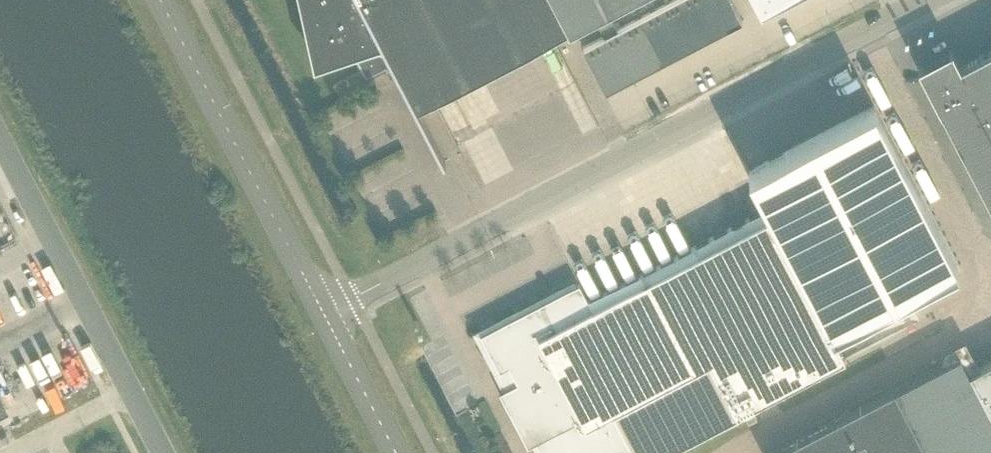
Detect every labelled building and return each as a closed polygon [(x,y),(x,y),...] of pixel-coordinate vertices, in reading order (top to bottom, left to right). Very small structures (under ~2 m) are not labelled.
[(314,64),(352,51),(372,89),(374,88),(367,75),(391,63),(443,162),(445,161),(418,109),(595,17),(604,35),(583,46),(606,90),(694,44),(742,19),(732,0),(672,0),(617,28),(608,10),(628,0),(300,0),(314,64)] [(761,9),(777,0),(756,0),(761,9)] [(918,67),(941,111),(990,206),(990,50),(960,65),(952,49),(918,67)] [(831,333),(958,267),(874,106),(747,172),(765,207),(588,300),(579,283),(481,334),(508,387),(499,392),(528,446),(536,441),(542,452),(622,452),(631,448),(634,452),(666,452),(845,360),(831,333)] [(771,452),(990,452),(990,414),(969,372),(960,355),(771,452)] [(969,372),(990,414),(990,361),(969,372)] [(10,441),(7,434),(0,437),(0,438),(3,444),(10,441)]
